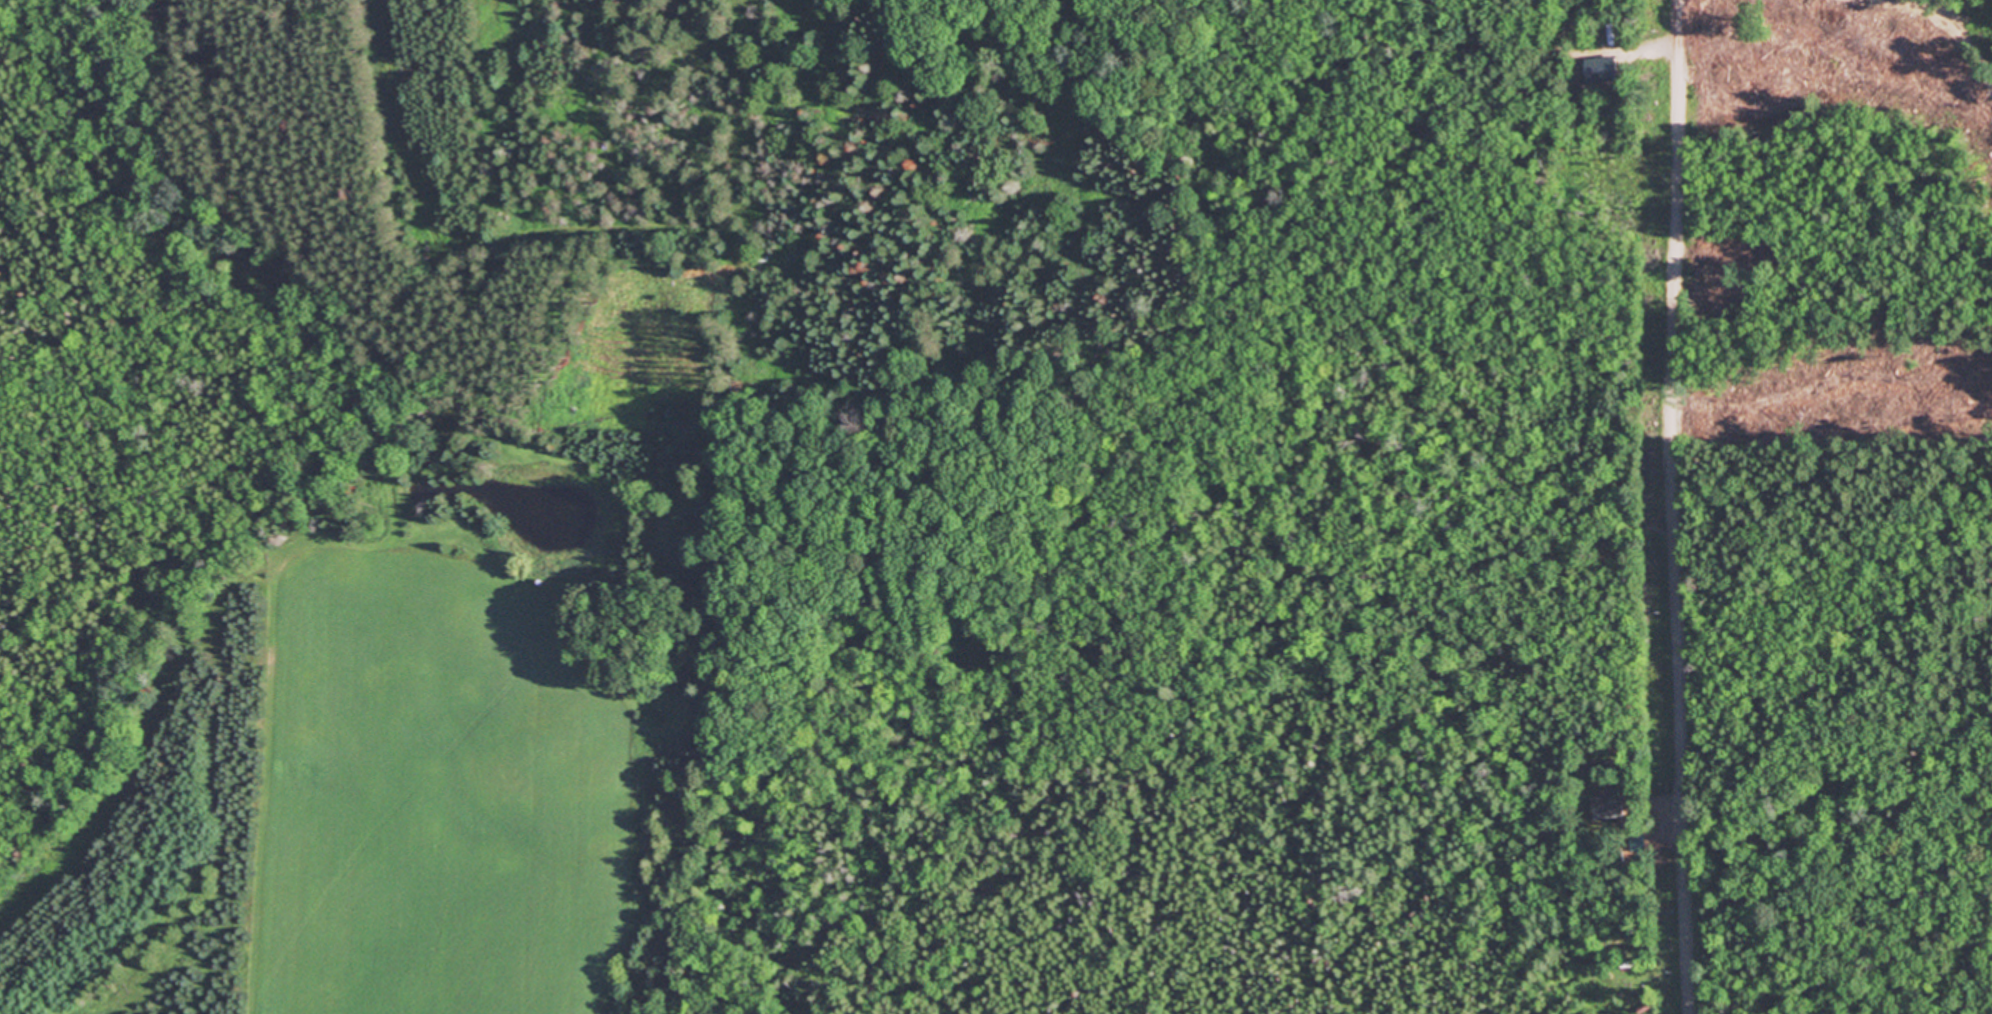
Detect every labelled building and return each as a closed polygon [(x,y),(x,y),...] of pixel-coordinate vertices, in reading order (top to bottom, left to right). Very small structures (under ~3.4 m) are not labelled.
[(1626,795),(1598,795),(1598,816),(1626,816),(1626,795)]
